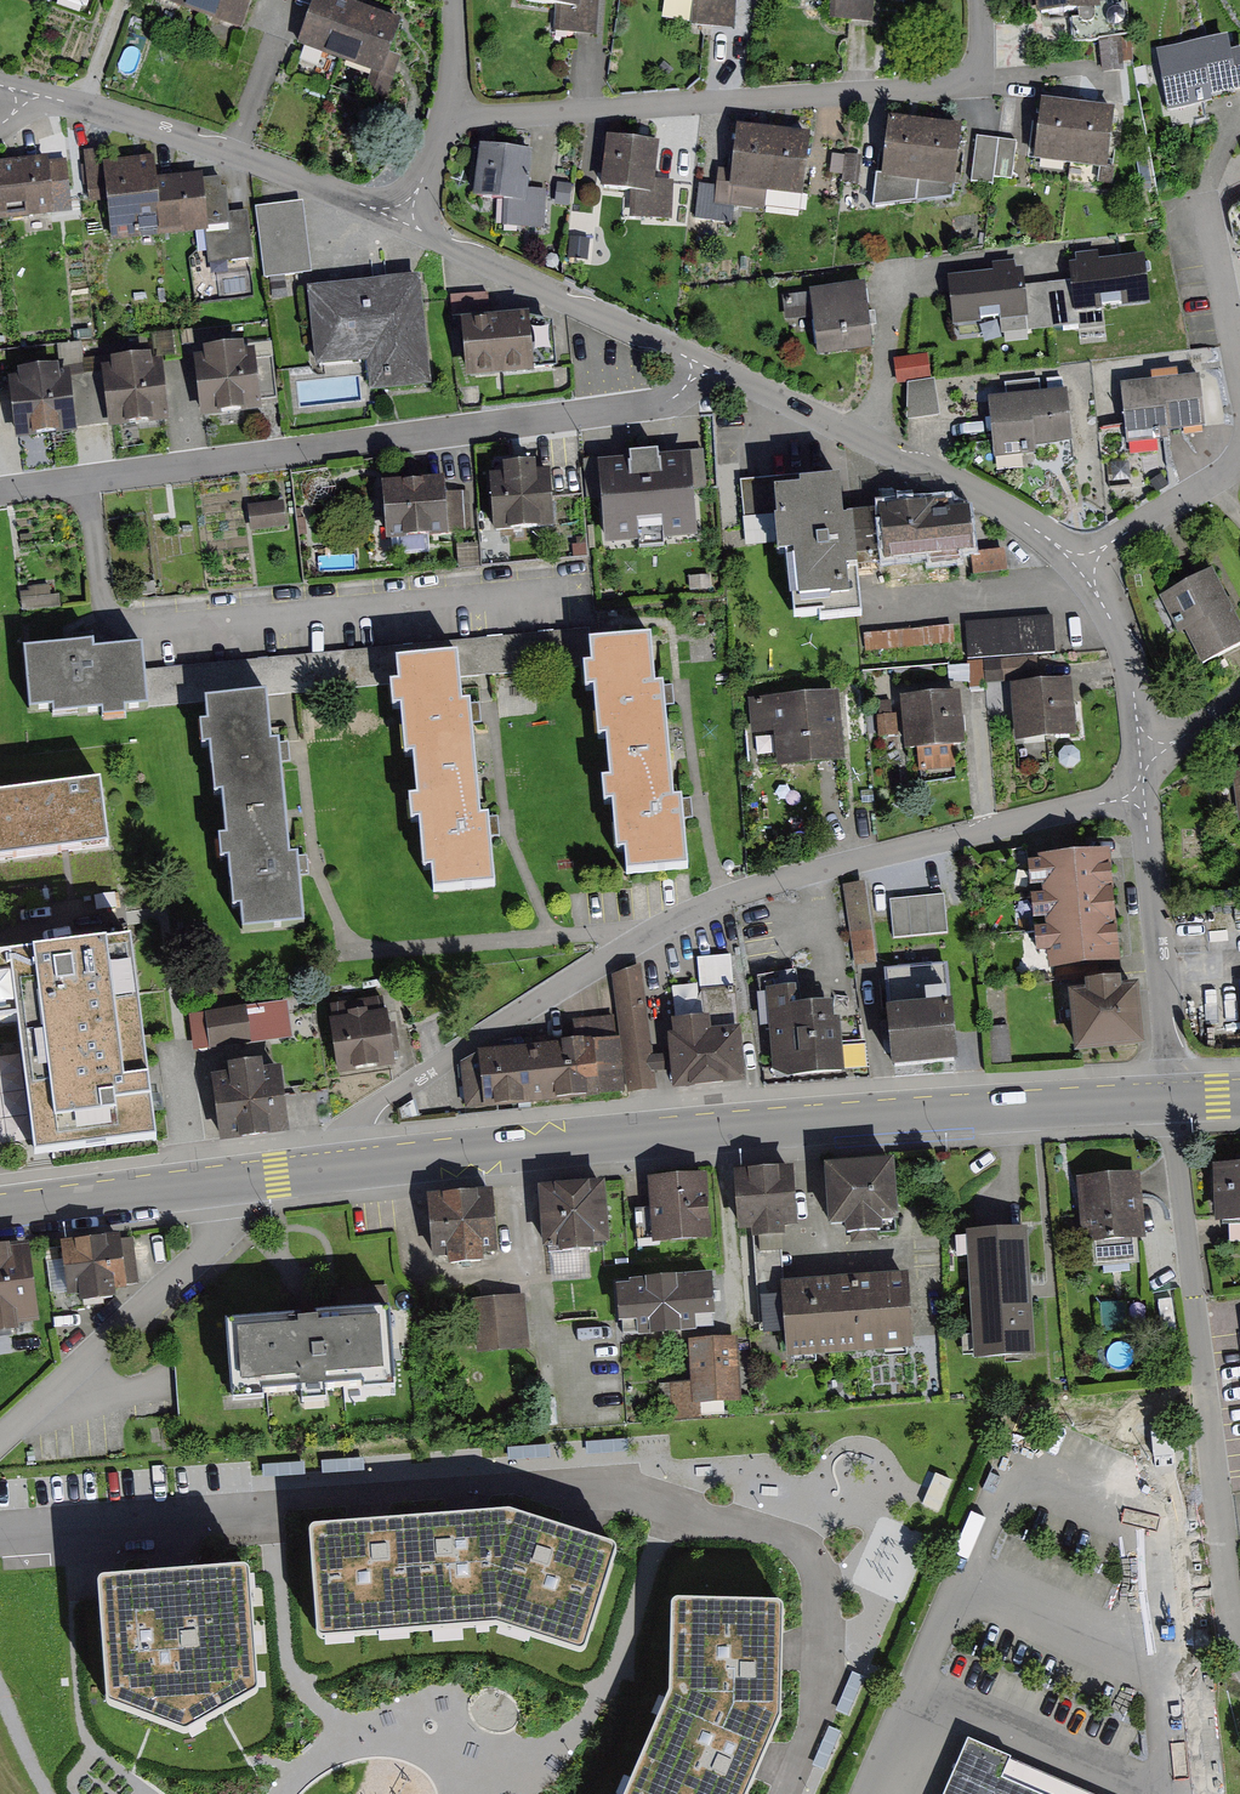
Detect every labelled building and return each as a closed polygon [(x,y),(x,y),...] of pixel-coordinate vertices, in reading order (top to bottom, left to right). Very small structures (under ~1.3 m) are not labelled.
[(247,28),(257,0),(169,0),(247,28)] [(346,0),(320,0),(303,44),(387,76),(407,23),(346,0)] [(521,2),(557,7),(553,32),(596,38),(602,0),(521,0),(521,2)] [(697,0),(694,26),(735,30),(738,0),(697,0)] [(872,24),(874,0),(831,0),(829,21),(872,24)] [(1100,11),(1099,0),(1035,0),(1037,18),(1100,11)] [(1209,98),(1239,92),(1239,53),(1229,55),(1226,39),(1158,51),(1169,112),(1211,105),(1209,98)] [(1127,106),(1048,100),(1043,160),(1123,166),(1127,106)] [(969,129),(891,121),(885,173),(963,181),(969,129)] [(816,137),(743,130),(737,185),(810,193),(816,137)] [(995,183),(1002,136),(980,133),(974,180),(995,183)] [(666,143),(611,137),(606,186),(635,189),(632,215),(669,219),(673,180),(662,179),(666,143)] [(480,147),(473,200),(503,204),(526,207),(528,190),(533,153),(480,147)] [(115,148),(83,151),(89,204),(107,202),(103,163),(117,162),(115,148)] [(0,165),(0,221),(56,214),(54,198),(70,196),(66,158),(0,165)] [(111,241),(111,243),(162,237),(159,210),(158,201),(156,180),(154,158),(117,162),(103,163),(107,202),(107,207),(111,241)] [(203,175),(156,180),(158,201),(159,210),(162,237),(204,233),(209,232),(203,181),(203,175)] [(226,189),(222,189),(221,179),(203,181),(209,232),(204,233),(208,264),(252,259),(247,212),(229,214),(226,189)] [(502,229),(545,230),(546,190),(528,190),(526,207),(503,204),(502,229)] [(306,200),(260,204),(267,276),(313,271),(306,200)] [(1109,252),(1079,255),(1084,312),(1155,306),(1152,259),(1109,262),(1109,252)] [(996,272),(958,275),(962,322),(1028,316),(1023,260),(995,262),(996,272)] [(1055,308),(1078,304),(1072,275),(1049,280),(1055,308)] [(424,278),(313,288),(320,368),(371,364),(373,392),(434,387),(424,278)] [(870,286),(815,292),(821,353),(877,347),(870,286)] [(536,315),(472,320),(477,377),(541,372),(536,315)] [(260,352),(204,357),(210,422),(266,417),(260,352)] [(899,382),(908,381),(910,414),(938,413),(935,354),(897,356),(899,382)] [(168,361),(108,366),(114,429),(173,424),(168,361)] [(77,377),(18,381),(23,440),(81,436),(77,377)] [(1199,377),(1120,385),(1126,445),(1169,441),(1168,434),(1204,430),(1199,377)] [(1072,392),(997,399),(1002,458),(1041,454),(1040,444),(1076,441),(1072,392)] [(698,458),(606,464),(612,545),(703,539),(698,458)] [(560,470),(503,472),(505,529),(562,527),(560,470)] [(834,478),(782,484),(786,519),(770,520),(774,559),(789,557),(795,617),(862,610),(853,519),(839,521),(834,478)] [(453,484),(389,489),(394,543),(457,538),(453,484)] [(253,503),(253,525),(287,525),(287,503),(253,503)] [(952,505),(891,510),(895,564),(980,557),(977,516),(953,517),(952,505)] [(1239,646),(1239,628),(1213,573),(1160,598),(1178,635),(1185,632),(1201,665),(1239,646)] [(664,643),(605,647),(607,670),(603,670),(605,689),(613,689),(616,740),(624,740),(627,782),(620,783),(622,805),(631,804),(634,853),(642,852),(644,870),(700,866),(696,801),(685,802),(678,690),(667,691),(664,643)] [(127,715),(148,713),(143,651),(94,655),(94,648),(23,653),(29,716),(52,714),(53,721),(101,717),(101,724),(127,722),(127,715)] [(471,660),(413,664),(414,688),(405,688),(406,711),(415,711),(418,757),(432,757),(434,800),(426,801),(427,821),(435,820),(438,871),(448,870),(449,890),(506,886),(502,820),(491,820),(484,708),(474,708),(471,660)] [(1076,685),(1015,687),(1018,743),(1079,740),(1076,685)] [(846,694),(754,700),(757,737),(780,736),(782,765),(850,761),(846,694)] [(538,696),(502,699),(503,719),(539,716),(538,696)] [(966,697),(906,701),(908,750),(969,747),(966,697)] [(283,699),(220,703),(221,727),(214,727),(216,750),(226,750),(229,800),(238,799),(240,839),(229,839),(230,859),(241,859),(244,913),(254,913),(255,932),(315,928),(310,858),(301,859),(295,747),(286,747),(283,699)] [(1239,824),(1239,769),(1231,770),(1239,825),(1239,824)] [(104,845),(97,781),(0,792),(0,856),(104,845)] [(1113,892),(1110,854),(1037,861),(1041,899),(1113,892)] [(850,880),(854,963),(876,962),(872,879),(850,880)] [(1117,930),(1113,892),(1041,899),(1045,937),(1117,930)] [(889,901),(893,940),(948,935),(944,896),(889,901)] [(1121,967),(1117,930),(1045,937),(1049,975),(1121,967)] [(0,957),(0,1026),(16,1024),(34,1157),(157,1141),(131,941),(0,957)] [(733,955),(699,957),(701,985),(674,987),(681,1089),(750,1085),(746,1025),(737,1025),(733,955)] [(469,1061),(473,1111),(620,1098),(619,1093),(654,1090),(644,971),(613,974),(619,1038),(489,1050),(490,1059),(469,1061)] [(1098,994),(1082,995),(1085,1051),(1151,1047),(1148,989),(1134,990),(1134,984),(1097,986),(1098,994)] [(802,988),(774,990),(779,1081),(851,1077),(847,1022),(833,1023),(832,1004),(803,1006),(802,988)] [(390,1001),(338,1007),(345,1073),(397,1068),(390,1001)] [(958,1007),(907,1009),(910,1067),(970,1065),(968,1020),(959,1020),(958,1007)] [(189,1012),(197,1048),(212,1044),(204,1008),(189,1012)] [(250,1009),(214,1013),(217,1048),(253,1044),(250,1009)] [(236,1077),(224,1078),(231,1141),(298,1134),(291,1072),(271,1074),(270,1064),(235,1068),(236,1077)] [(905,1159),(838,1163),(842,1225),(909,1221),(905,1159)] [(1221,1166),(1225,1221),(1239,1220),(1239,1165),(1221,1166)] [(800,1167),(745,1170),(749,1230),(804,1226),(800,1167)] [(1146,1173),(1083,1177),(1087,1238),(1149,1234),(1146,1173)] [(714,1174),(653,1178),(657,1241),(718,1237),(714,1174)] [(609,1183),(548,1187),(552,1247),(613,1243),(609,1183)] [(501,1192),(439,1196),(443,1256),(504,1252),(501,1192)] [(1033,1230),(975,1234),(983,1358),(1041,1354),(1033,1230)] [(133,1240),(73,1245),(77,1296),(138,1290),(133,1240)] [(0,1249),(0,1324),(47,1318),(39,1245),(0,1249)] [(760,1248),(759,1272),(781,1273),(782,1249),(760,1248)] [(912,1273),(793,1282),(799,1358),(918,1349),(912,1273)] [(715,1274),(642,1278),(645,1336),(719,1332),(715,1274)] [(523,1295),(474,1298),(478,1349),(527,1346),(523,1295)] [(409,1310),(226,1322),(231,1398),(280,1395),(279,1385),(381,1378),(382,1389),(414,1386),(409,1310)] [(745,1339),(691,1341),(692,1382),(668,1383),(670,1418),(702,1417),(702,1401),(747,1400),(745,1339)] [(493,1630),(586,1658),(622,1541),(510,1508),(307,1525),(318,1645),(493,1630)] [(258,1566),(90,1578),(100,1715),(179,1745),(267,1692),(258,1566)] [(667,1683),(662,1694),(704,1711),(698,1725),(767,1753),(783,1714),(782,1597),(669,1594),(667,1683)] [(767,1753),(698,1725),(704,1711),(662,1694),(621,1793),(750,1793),(767,1753)] [(1001,1782),(1010,1761),(967,1743),(945,1793),(1029,1793),(1001,1782)]
